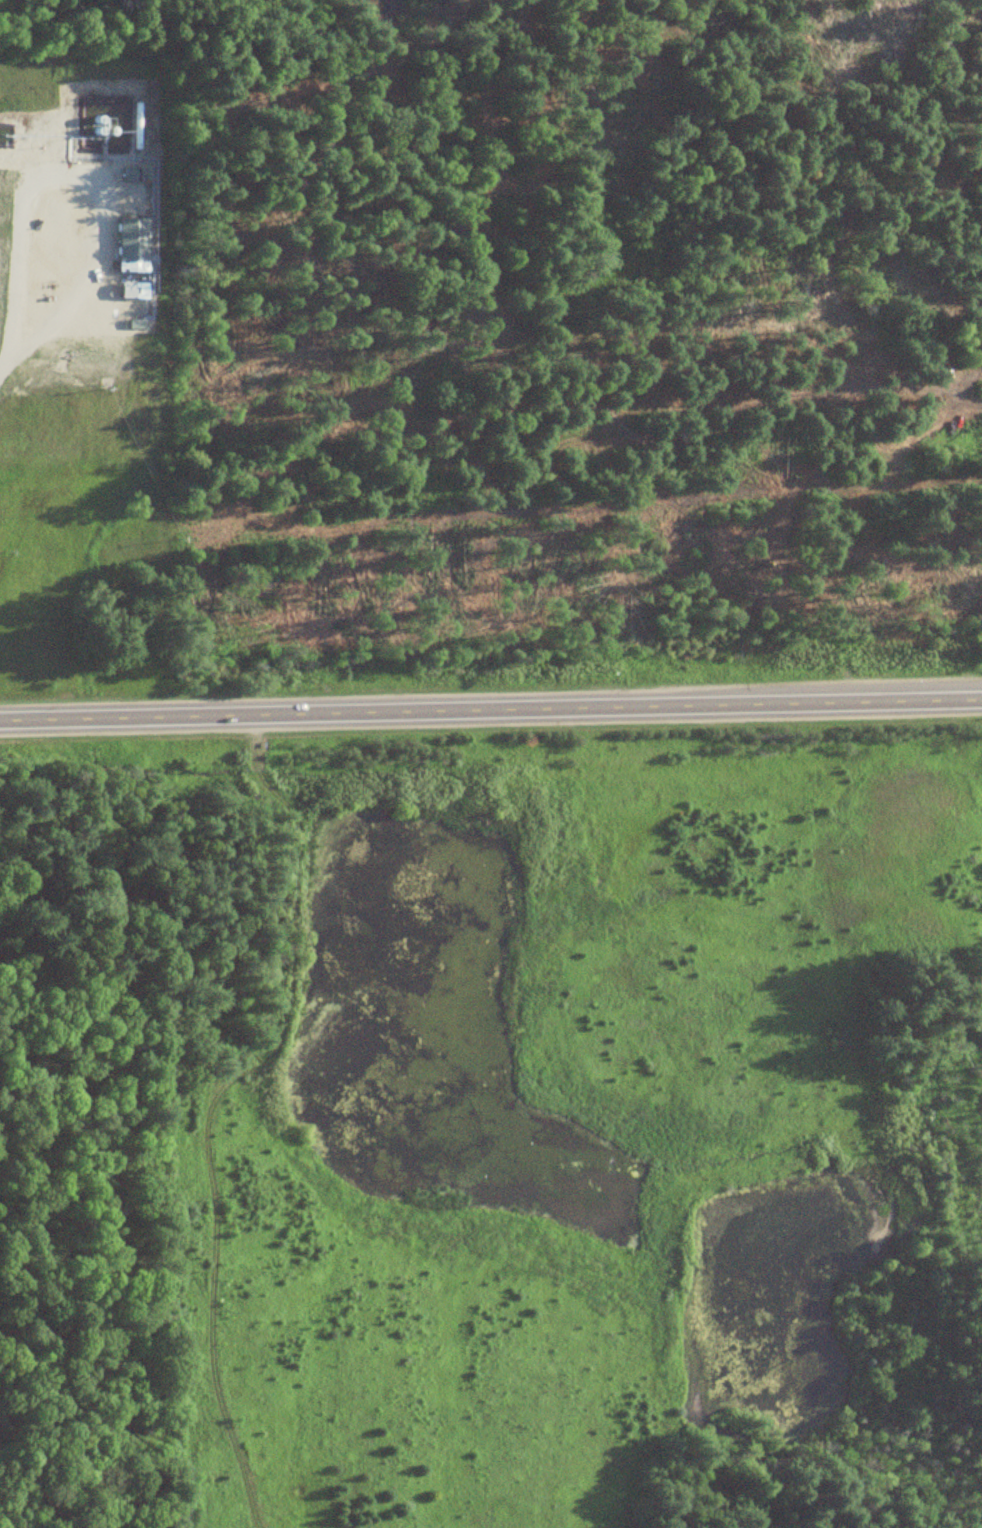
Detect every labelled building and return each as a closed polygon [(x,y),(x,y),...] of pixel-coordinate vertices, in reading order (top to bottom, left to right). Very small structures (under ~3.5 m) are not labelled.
[(133,180),(133,169),(123,169),(123,180),(133,180)] [(145,218),(116,218),(116,273),(145,273),(145,218)]
